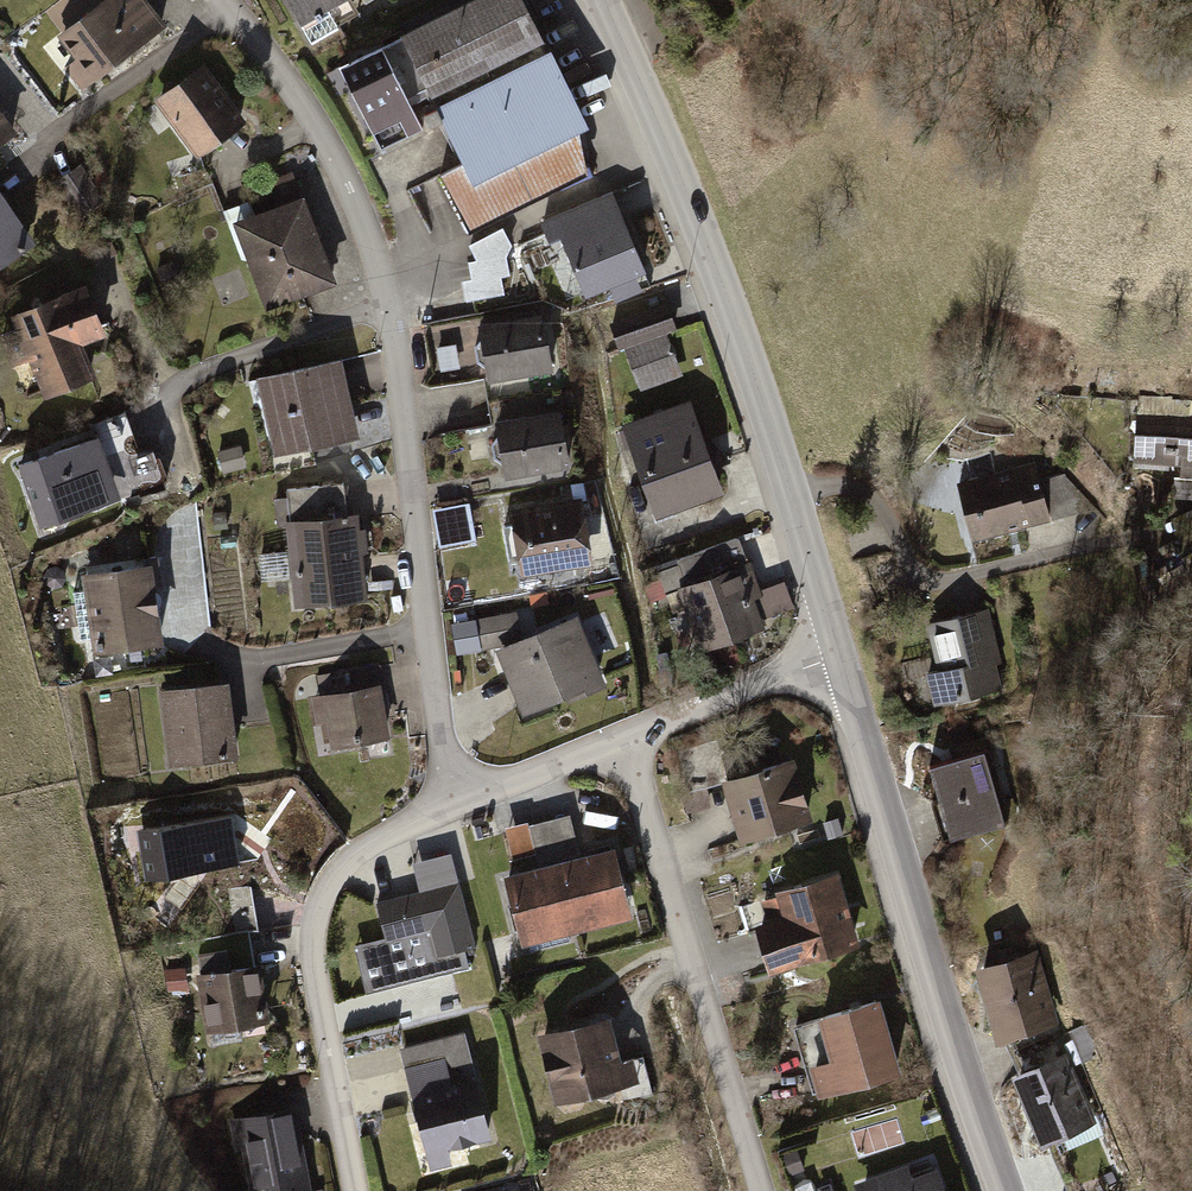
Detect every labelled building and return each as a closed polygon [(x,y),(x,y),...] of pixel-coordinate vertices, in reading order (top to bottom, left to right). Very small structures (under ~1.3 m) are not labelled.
[(81,82),(159,20),(143,0),(101,0),(49,42),(81,82)] [(300,19),(336,0),(290,0),(300,19)] [(584,174),(575,109),(521,0),(480,0),(339,68),(382,148),(423,130),(407,99),(432,87),(469,160),(445,174),(472,229),(584,174)] [(197,68),(151,100),(189,156),(235,125),(197,68)] [(64,177),(88,214),(107,202),(84,165),(64,177)] [(35,233),(0,180),(0,257),(35,233)] [(613,189),(542,219),(550,238),(561,233),(587,293),(646,268),(613,189)] [(305,197),(234,221),(262,301),(332,279),(305,197)] [(515,296),(507,235),(466,240),(474,301),(515,296)] [(71,287),(2,313),(34,396),(83,377),(71,348),(91,340),(71,287)] [(665,305),(611,325),(620,348),(625,346),(641,388),(680,374),(665,333),(674,329),(665,305)] [(544,317),(480,327),(489,378),(552,368),(544,317)] [(338,361),(258,380),(276,455),(356,436),(338,361)] [(687,404),(625,427),(657,515),(720,493),(687,404)] [(1140,404),(1137,466),(1176,467),(1175,496),(1191,496),(1191,406),(1140,404)] [(556,411),(494,422),(504,476),(566,465),(556,411)] [(86,443),(12,465),(30,524),(103,502),(86,443)] [(1032,466),(958,485),(972,539),(1046,519),(1032,466)] [(580,503),(513,513),(522,574),(590,563),(580,503)] [(353,512),(296,518),(305,603),(363,597),(353,512)] [(738,539),(678,559),(681,565),(660,573),(668,594),(683,589),(703,646),(760,626),(746,588),(754,585),(738,539)] [(135,564),(72,575),(86,652),(148,641),(135,564)] [(1005,609),(930,626),(941,673),(931,675),(937,703),(1022,684),(1005,609)] [(520,611),(483,618),(488,646),(525,640),(520,611)] [(455,624),(460,655),(485,651),(480,620),(455,624)] [(575,620),(499,651),(525,716),(602,685),(575,620)] [(225,755),(213,681),(150,691),(162,765),(225,755)] [(370,688),(306,699),(315,747),(378,736),(370,688)] [(983,756),(932,770),(951,841),(1002,827),(983,756)] [(791,764),(727,783),(744,840),(808,821),(791,764)] [(572,814),(507,832),(516,866),(582,848),(572,814)] [(209,817),(150,823),(158,880),(217,875),(209,817)] [(596,846),(490,875),(511,948),(616,919),(596,846)] [(465,949),(475,946),(451,853),(414,863),(422,892),(377,904),(386,938),(355,946),(367,992),(469,965),(465,949)] [(834,878),(750,905),(772,973),(856,946),(834,878)] [(1034,954),(977,969),(996,1040),(1053,1025),(1034,954)] [(241,970),(186,979),(196,1036),(250,1026),(241,970)] [(874,1002),(799,1025),(821,1097),(896,1075),(874,1002)] [(599,1018),(527,1036),(544,1104),(628,1082),(624,1062),(612,1064),(599,1018)] [(1066,1057),(1014,1078),(1041,1144),(1093,1123),(1066,1057)] [(472,1077),(412,1092),(429,1166),(458,1159),(455,1145),(486,1137),(472,1077)] [(229,1125),(243,1190),(309,1190),(292,1111),(229,1125)] [(856,1188),(857,1190),(940,1190),(934,1175),(911,1183),(905,1169),(856,1188)]
